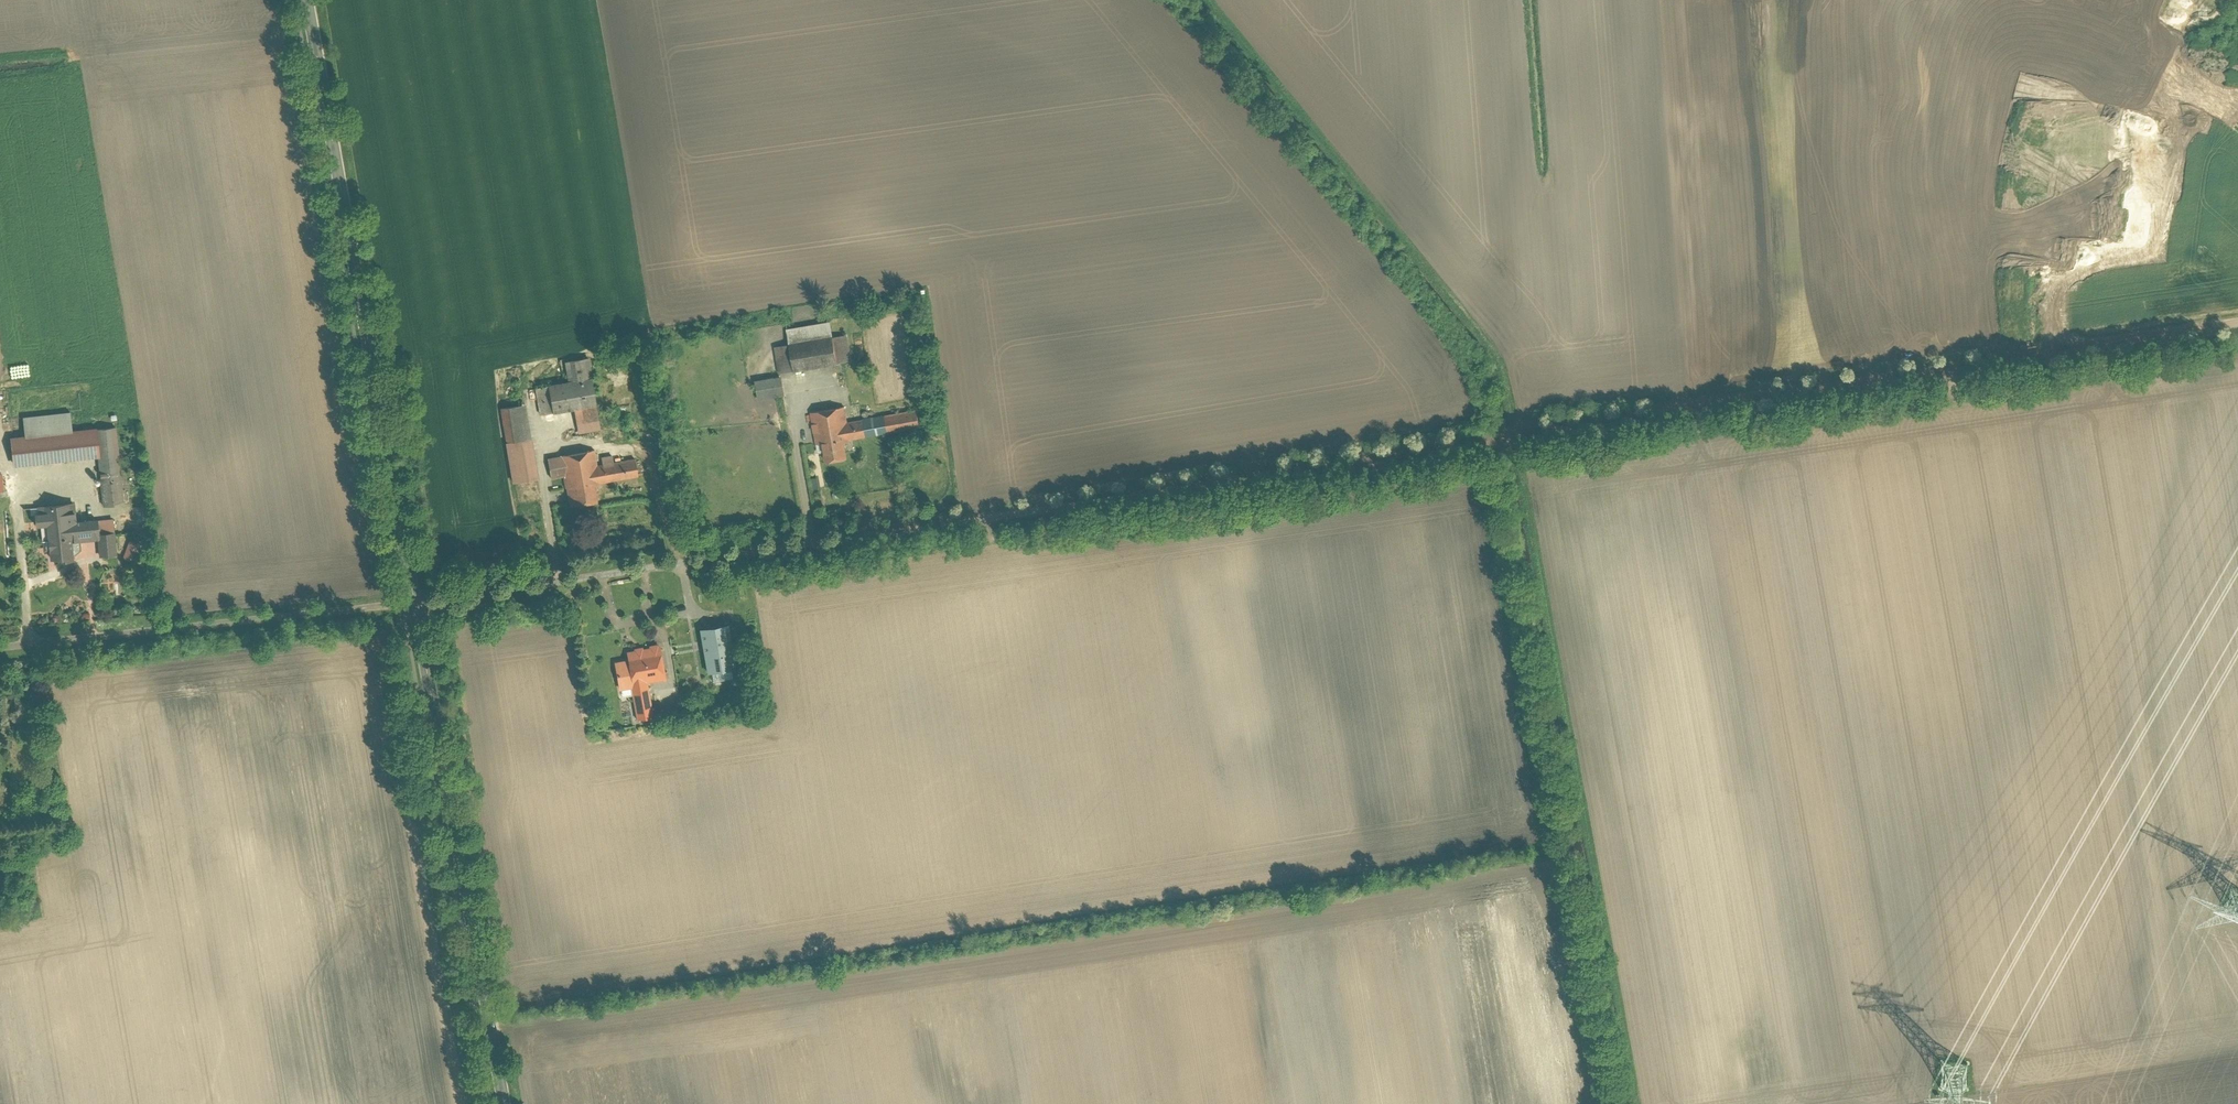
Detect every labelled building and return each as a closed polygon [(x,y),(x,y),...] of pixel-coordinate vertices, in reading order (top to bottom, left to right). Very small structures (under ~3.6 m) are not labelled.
[(775,344),(780,373),(854,360),(849,331),(835,333),(832,318),(788,325),(791,342),(775,344)] [(577,408),(579,426),(599,424),(590,356),(565,360),(568,378),(534,382),(539,413),(577,408)] [(753,381),(756,401),(771,398),(767,379),(753,381)] [(500,408),(514,482),(539,477),(525,403),(500,408)] [(827,460),(851,456),(848,440),(921,428),(918,407),(849,419),(846,405),(812,411),(817,442),(824,441),(827,460)] [(13,435),(15,464),(88,459),(86,432),(75,433),(73,410),(24,414),(25,435),(13,435)] [(94,433),(106,511),(128,507),(117,430),(94,433)] [(564,474),(569,505),(605,500),(603,487),(642,481),(638,457),(615,461),(613,453),(602,454),(603,464),(594,465),(592,449),(550,456),(553,476),(564,474)] [(43,511),(48,566),(76,563),(74,545),(100,543),(101,555),(114,554),(112,527),(96,528),(95,522),(74,524),(73,508),(43,511)] [(140,550),(143,542),(130,538),(124,557),(132,560),(136,549),(140,550)] [(700,626),(708,670),(737,665),(729,621),(700,626)] [(632,687),(637,719),(655,716),(649,680),(666,677),(660,644),(628,650),(629,657),(615,660),(620,689),(632,687)]
